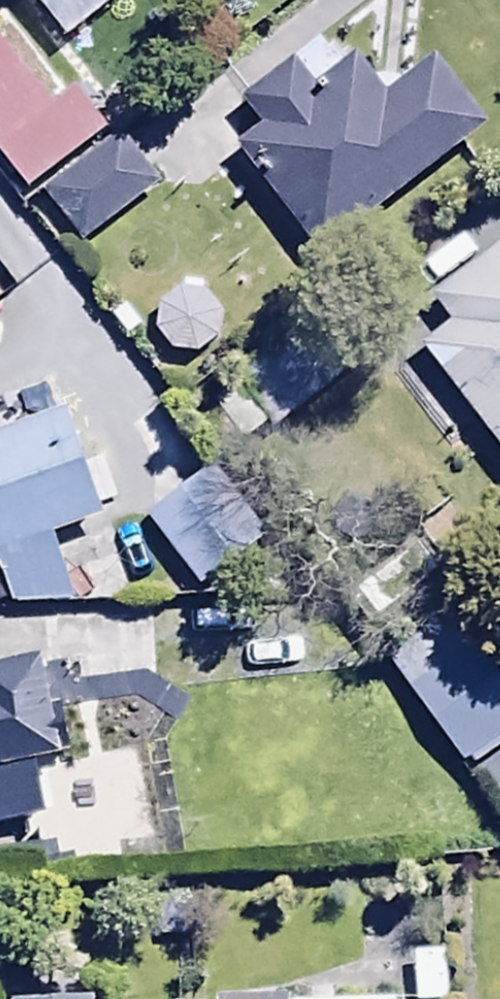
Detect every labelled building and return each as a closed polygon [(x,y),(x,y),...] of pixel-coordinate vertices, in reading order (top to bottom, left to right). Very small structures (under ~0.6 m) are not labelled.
[(262,127),(233,151),(323,259),(487,122),(432,56),(386,94),(354,55),(317,86),(295,58),(242,103),(262,127)] [(153,148),(116,98),(40,155),(77,204),(153,148)] [(422,309),(499,412),(499,199),(426,254),(451,287),(422,309)] [(155,330),(171,351),(198,354),(218,339),(221,313),(204,290),(179,289),(162,302),(155,330)] [(263,497),(210,427),(144,476),(196,546),(263,497)] [(53,578),(56,648),(137,645),(134,575),(53,578)] [(499,736),(499,673),(453,607),(385,656),(463,763),(499,736)] [(44,817),(35,758),(55,755),(39,656),(0,663),(0,824),(44,817)] [(13,974),(13,998),(91,998),(91,973),(13,974)]
